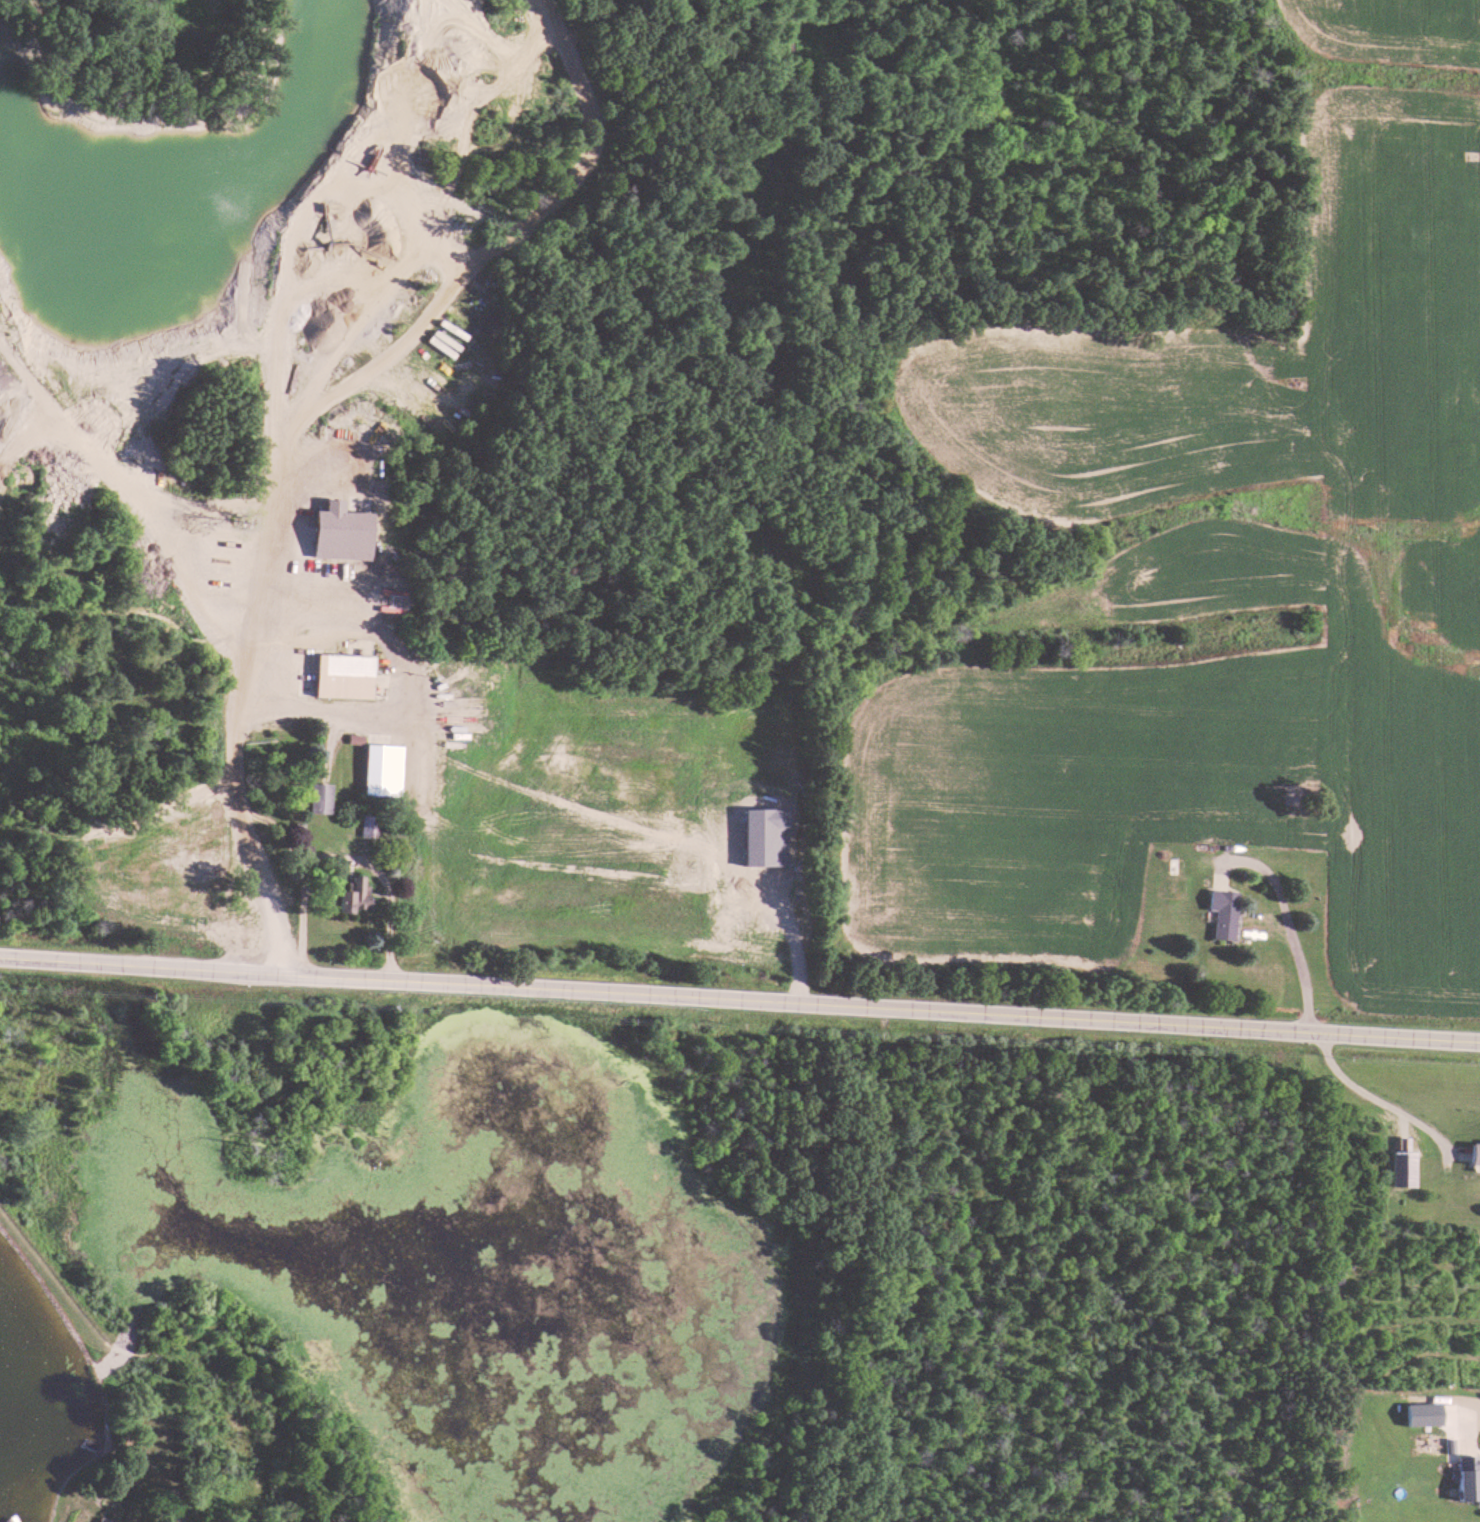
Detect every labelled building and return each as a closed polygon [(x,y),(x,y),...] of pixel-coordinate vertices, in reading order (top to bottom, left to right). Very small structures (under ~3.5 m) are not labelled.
[(373,655),(316,654),(315,698),(372,699),(373,655)] [(364,796),(401,798),(403,746),(366,745),(364,796)] [(308,815),(330,815),(330,785),(308,785),(308,815)] [(360,838),(379,838),(379,816),(360,816),(360,838)] [(340,890),(338,912),(369,914),(370,877),(350,876),(349,890),(340,890)] [(1212,941),(1233,943),(1237,893),(1209,891),(1207,911),(1214,912),(1212,941)] [(1471,1143),(1471,1167),(1479,1167),(1479,1143),(1471,1143)] [(1479,1502),(1479,1456),(1457,1457),(1458,1503),(1479,1502)]
